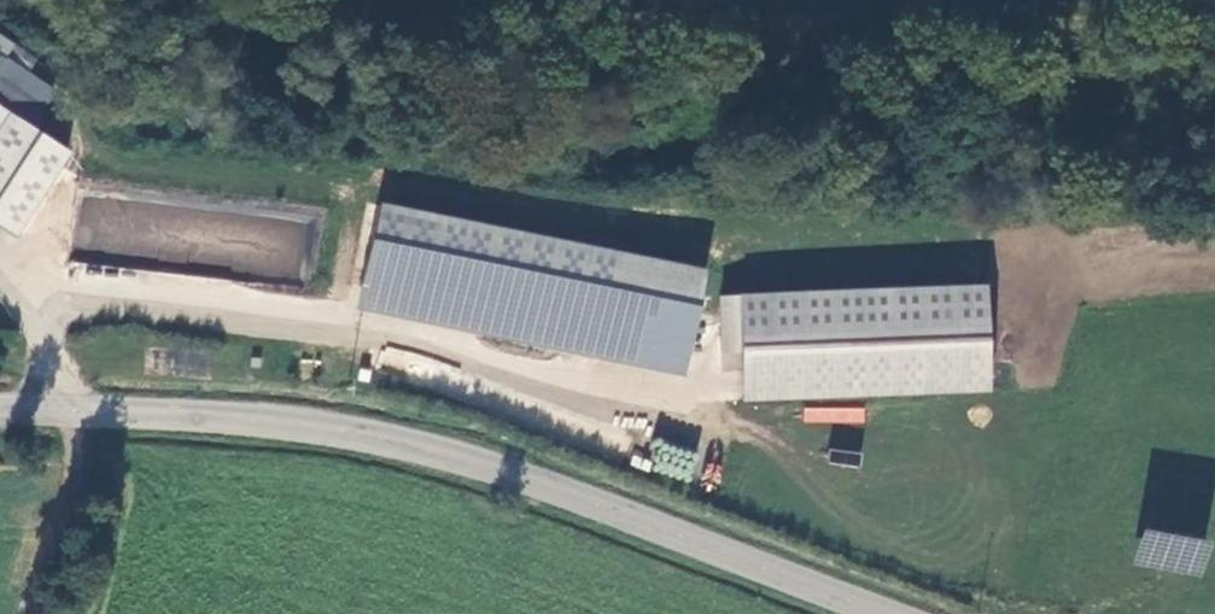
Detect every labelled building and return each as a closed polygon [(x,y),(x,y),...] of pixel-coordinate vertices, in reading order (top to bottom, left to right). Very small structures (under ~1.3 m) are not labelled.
[(378,203),(357,311),(689,375),(709,266),(378,203)] [(991,288),(721,289),(721,368),(743,368),(743,400),(804,400),(804,423),(863,423),(863,395),(991,394),(991,288)] [(1202,580),(1212,543),(1143,525),(1133,563),(1202,580)]
